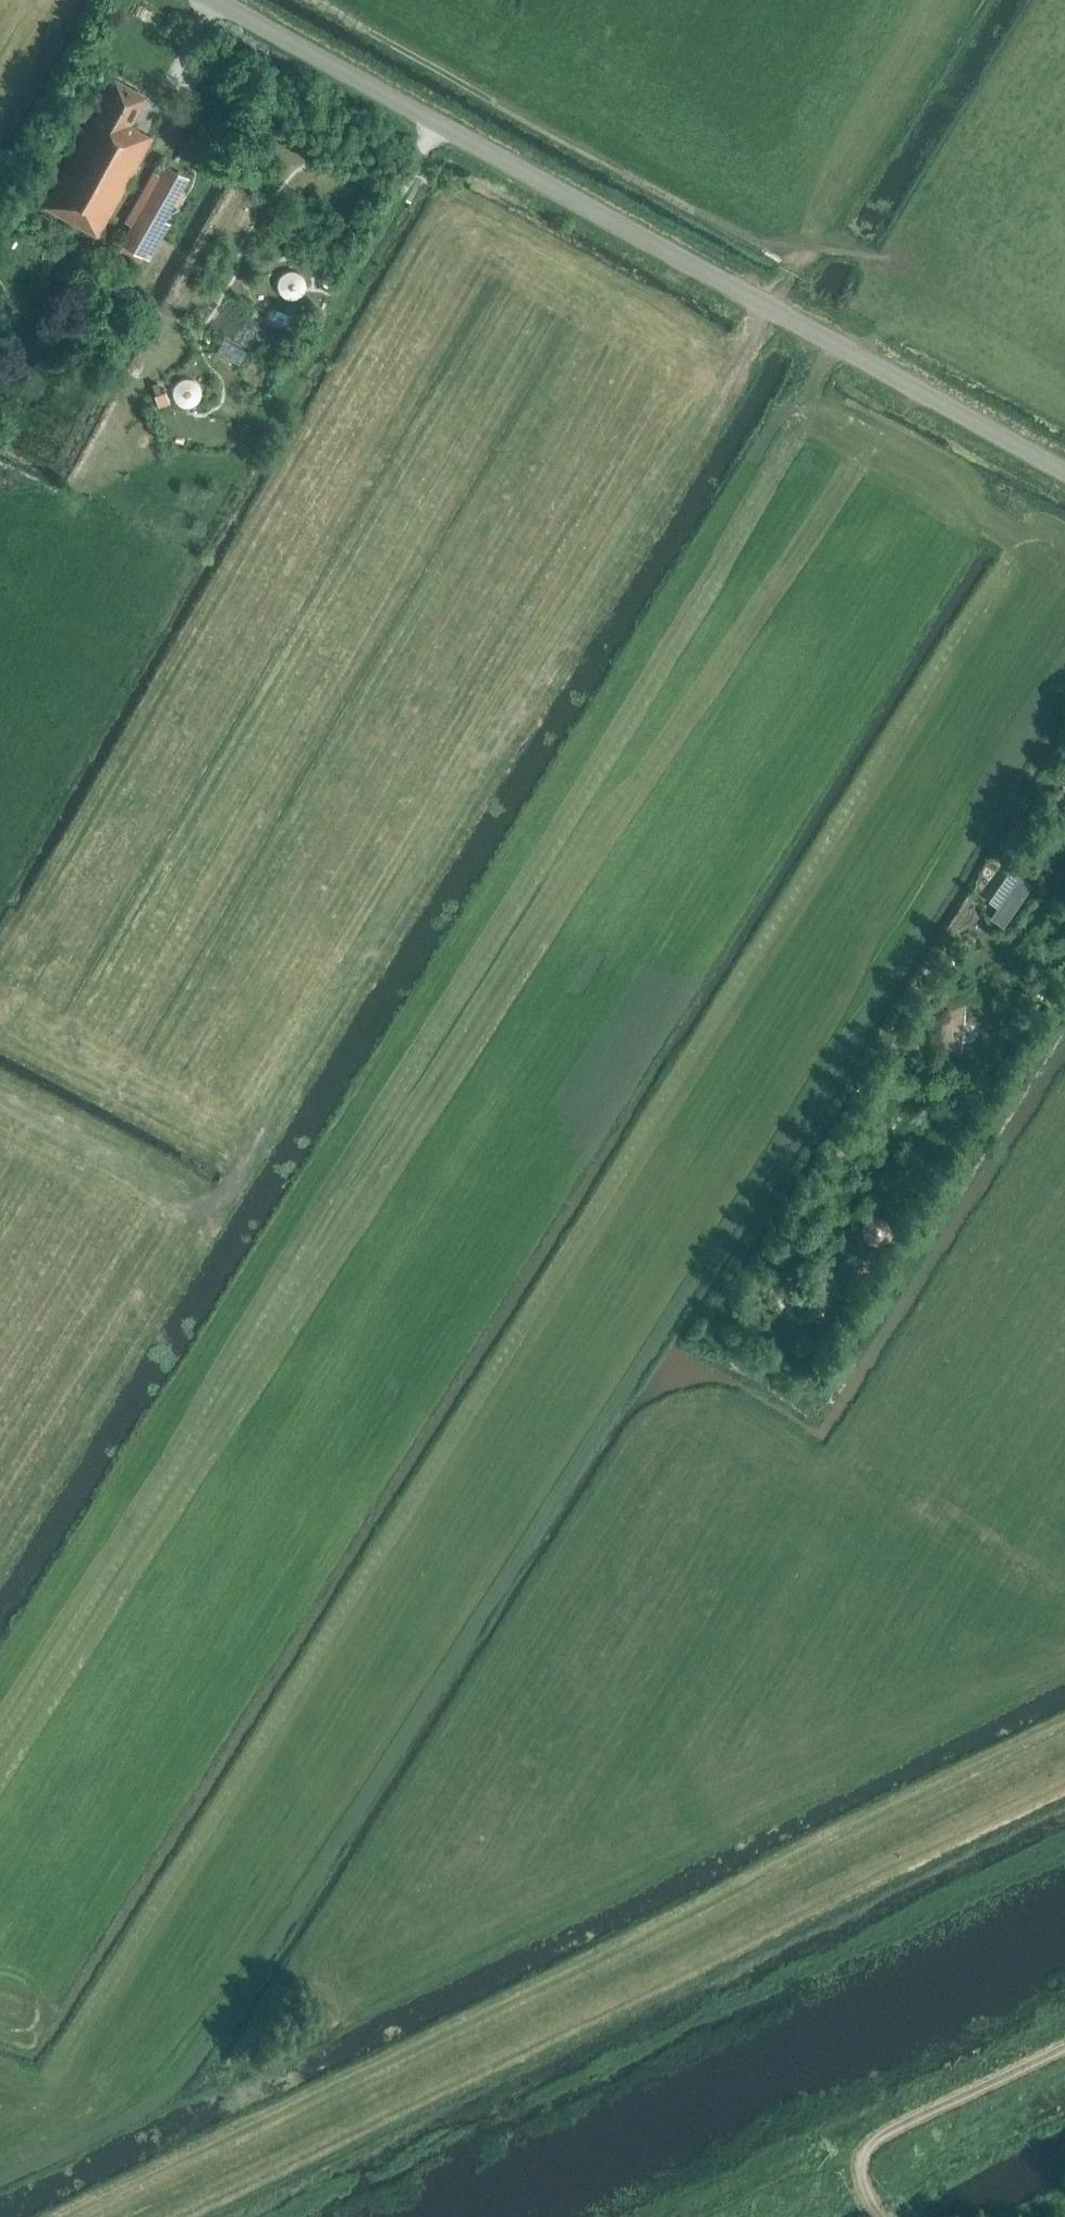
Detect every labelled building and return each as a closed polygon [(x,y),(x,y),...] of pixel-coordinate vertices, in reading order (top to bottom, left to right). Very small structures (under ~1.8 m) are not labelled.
[(127,124),(142,97),(113,81),(102,101),(85,91),(73,115),(88,123),(43,206),(96,236),(151,137),(127,124)] [(165,164),(119,243),(146,259),(167,222),(164,221),(189,177),(165,164)] [(1005,869),(984,902),(992,906),(985,917),(1000,927),(1010,913),(1008,912),(1027,883),(1005,869)] [(881,1217),(878,1216),(876,1216),(874,1216),(872,1216),(870,1217),(868,1218),(866,1220),(865,1221),(863,1223),(863,1225),(862,1228),(862,1230),(862,1232),(862,1234),(863,1236),(864,1238),(866,1240),(867,1241),(869,1243),(871,1244),(873,1244),(875,1244),(878,1244),(880,1244),(882,1243),(884,1242),(886,1241),(887,1239),(888,1237),(889,1235),(890,1233),(890,1232),(890,1230),(890,1228),(890,1226),(889,1224),(888,1222),(886,1220),(885,1219),(883,1217),(881,1217)] [(851,1268),(860,1256),(850,1249),(841,1261),(851,1268)]
